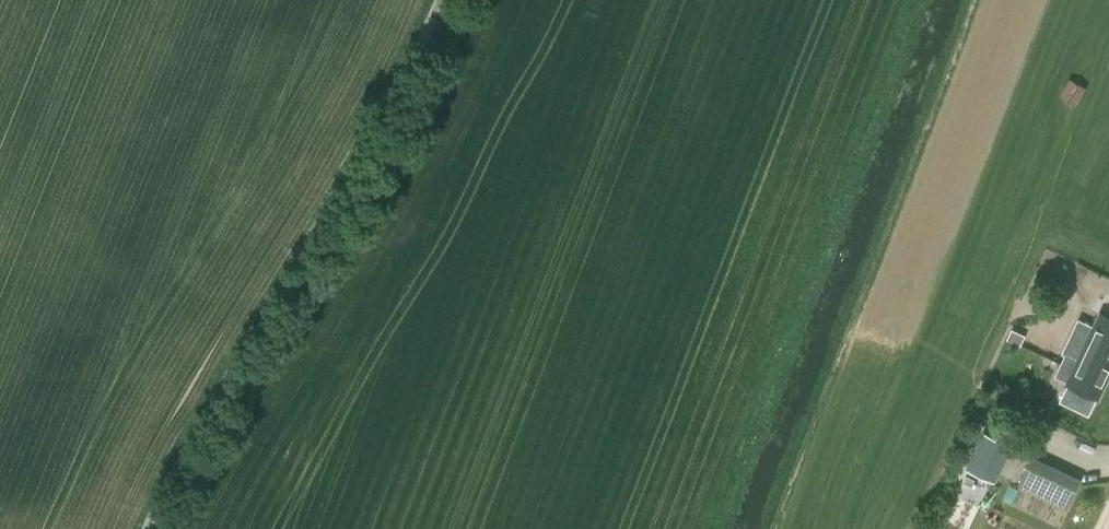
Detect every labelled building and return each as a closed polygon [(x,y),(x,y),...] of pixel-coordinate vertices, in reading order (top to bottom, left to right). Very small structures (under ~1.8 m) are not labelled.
[(1071,75),(1062,94),(1081,102),(1089,84),(1071,75)] [(1078,360),(1066,355),(1055,376),(1068,382),(1067,384),(1096,398),(1108,372),(1108,318),(1100,314),(1078,360)] [(1024,336),(1011,330),(1006,340),(1019,347),(1024,336)] [(1006,447),(984,436),(968,470),(990,480),(1006,447)] [(1080,480),(1031,456),(1017,484),(1066,508),(1080,480)]
